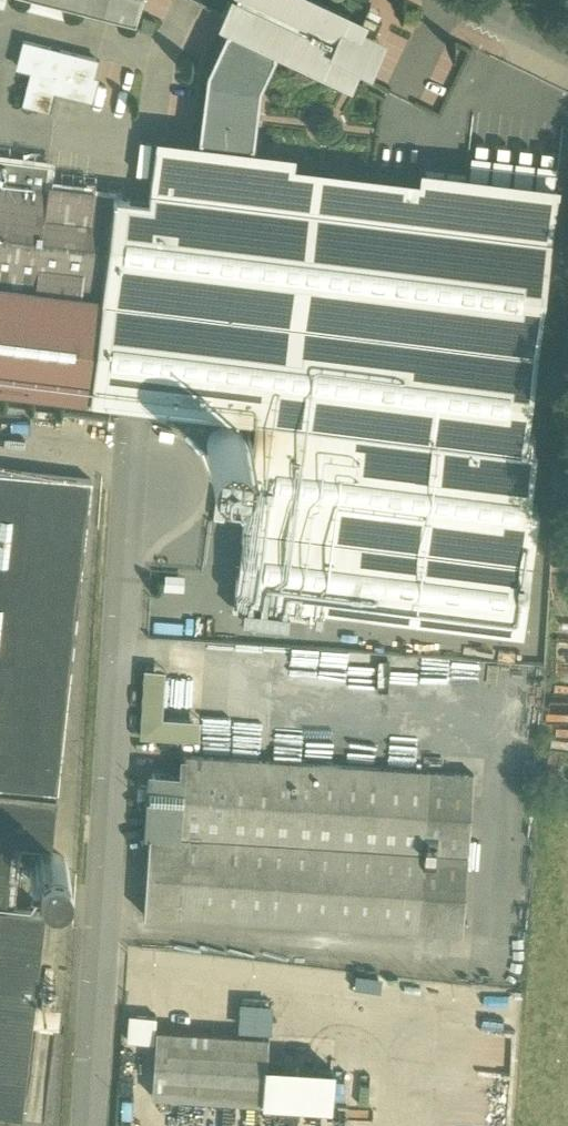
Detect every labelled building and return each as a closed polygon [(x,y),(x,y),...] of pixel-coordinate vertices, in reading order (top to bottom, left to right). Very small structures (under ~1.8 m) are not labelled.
[(135,23),(141,0),(44,0),(135,23)] [(314,0),(234,0),(225,20),(278,45),(347,77),(356,60),(358,61),(359,59),(359,58),(373,41),(354,32),(359,21),(314,0)] [(370,8),(358,33),(369,39),(381,14),(370,8)] [(278,45),(230,22),(227,29),(226,29),(206,70),(198,139),(199,139),(198,147),(250,153),(251,146),(253,146),(260,86),(276,53),(275,52),(278,45)] [(60,53),(50,51),(51,48),(24,41),(17,67),(32,70),(24,103),(48,109),(53,90),(91,100),(97,78),(92,77),(97,60),(60,51),(60,53)] [(419,186),(291,170),(292,159),(250,153),(198,147),(156,142),(156,143),(156,144),(148,203),(107,198),(95,300),(84,398),(257,419),(254,443),(248,442),(248,444),(249,447),(248,450),(248,451),(248,452),(248,454),(247,455),(246,458),(243,462),(252,463),(235,595),(521,631),(537,506),(528,505),(535,449),(524,448),(555,192),(556,192),(556,190),(420,174),(419,186)] [(0,159),(0,184),(45,190),(48,165),(0,159)] [(0,184),(0,288),(95,300),(107,198),(45,190),(0,184)] [(0,288),(0,387),(84,398),(95,300),(0,288)] [(232,427),(227,427),(223,428),(220,429),(217,430),(214,433),(211,435),(210,437),(209,440),(208,442),(207,445),(207,448),(207,452),(208,454),(208,455),(210,459),(213,462),(216,464),(220,467),(225,468),(229,468),(233,468),(237,466),(241,464),(243,462),(246,458),(247,455),(248,454),(248,452),(248,451),(248,450),(249,447),(248,442),(247,439),(245,436),(241,432),(239,430),(236,428),(232,427)] [(0,471),(0,1113),(22,1116),(44,909),(4,905),(11,842),(51,847),(91,481),(0,471)] [(165,672),(146,670),(146,669),(144,669),(140,737),(199,741),(199,740),(200,720),(162,718),(165,672)] [(474,776),(184,756),(182,777),(153,775),(152,786),(149,786),(148,800),(151,800),(143,914),(463,936),(474,776)] [(56,854),(52,853),(48,854),(46,855),(43,857),(41,858),(39,861),(37,864),(37,866),(36,870),(37,874),(38,877),(39,879),(42,882),(46,885),(50,886),(53,886),(58,885),(62,883),(64,881),(66,878),(67,875),(68,872),(68,869),(68,866),(67,863),(66,861),(64,859),(62,857),(59,855),(56,854)] [(278,1032),(278,1001),(244,1000),(243,1032),(278,1032)] [(269,1037),(156,1030),(151,1096),(264,1103),(269,1037)] [(337,1065),(270,1061),(267,1101),(334,1105),(337,1065)]
